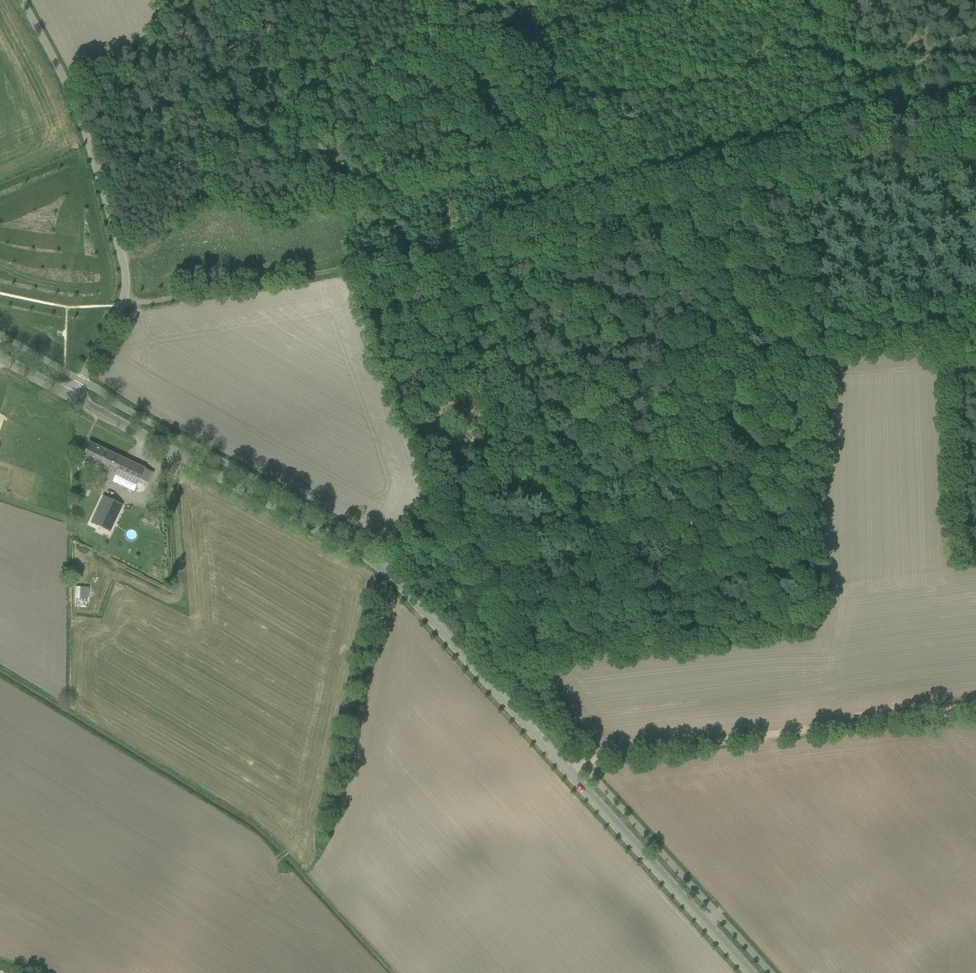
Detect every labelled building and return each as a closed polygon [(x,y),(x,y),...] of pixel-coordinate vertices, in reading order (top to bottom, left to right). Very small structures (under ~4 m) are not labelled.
[(148,484),(153,473),(89,442),(80,459),(98,468),(95,474),(133,492),(139,480),(148,484)] [(104,496),(90,523),(104,529),(110,516),(115,519),(122,505),(104,496)]
